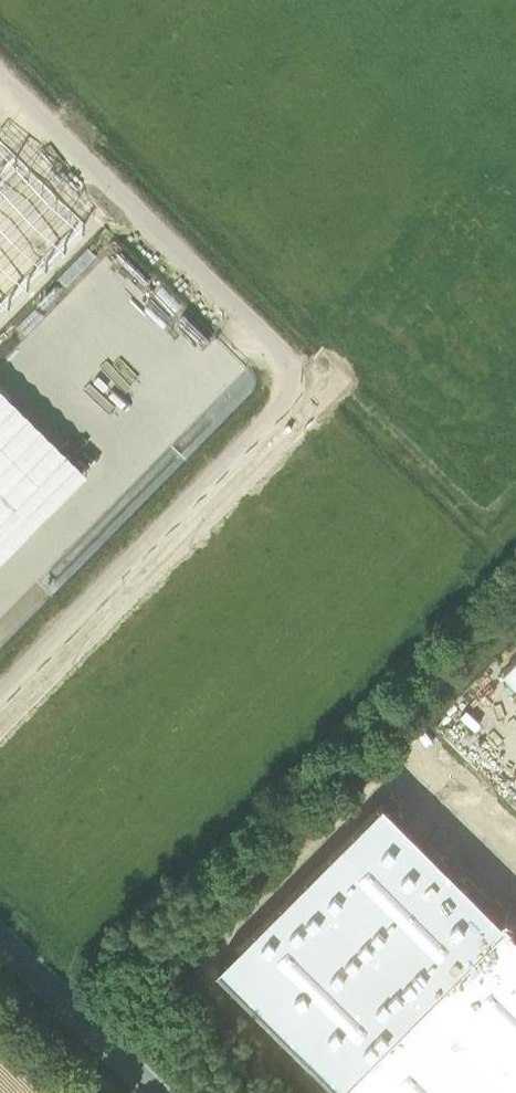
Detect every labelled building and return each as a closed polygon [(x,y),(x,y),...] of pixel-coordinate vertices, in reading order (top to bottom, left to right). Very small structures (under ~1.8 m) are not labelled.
[(0,139),(0,311),(86,224),(0,139)] [(41,478),(0,519),(0,558),(87,469),(0,383),(0,438),(41,478)] [(41,478),(0,438),(0,519),(41,478)] [(504,669),(515,681),(515,656),(504,669)] [(384,796),(219,962),(351,1092),(515,1092),(515,927),(466,877),(448,878),(448,860),(445,857),(428,857),(427,840),(384,796)]
